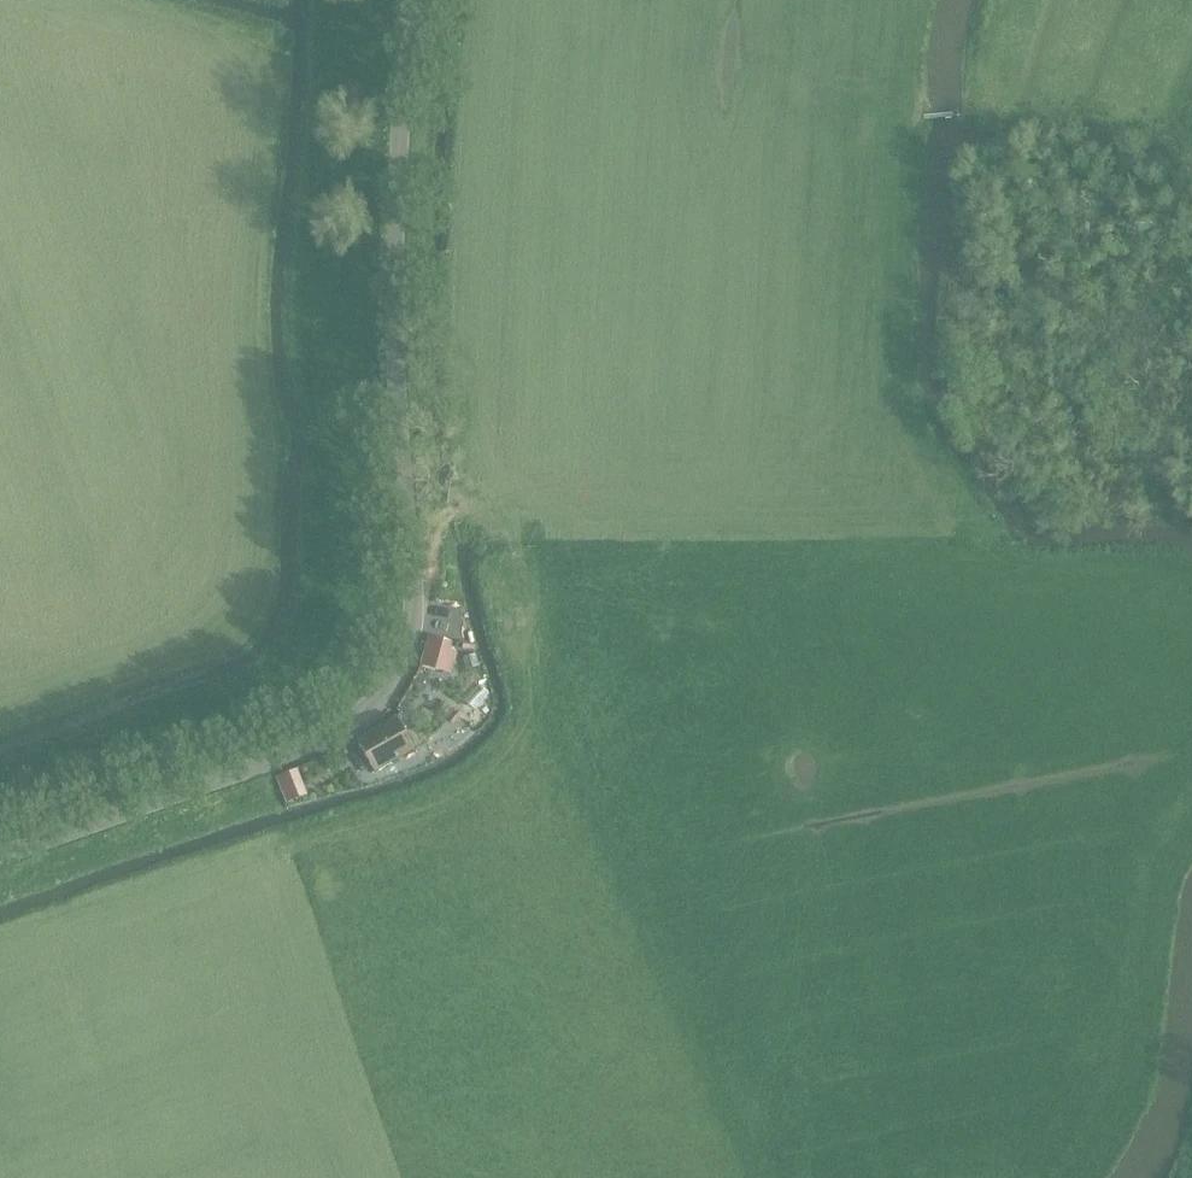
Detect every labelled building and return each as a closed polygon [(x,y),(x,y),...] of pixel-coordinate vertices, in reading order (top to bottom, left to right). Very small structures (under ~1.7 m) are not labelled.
[(422,665),(451,673),(456,651),(449,649),(451,642),(430,636),(422,665)] [(420,680),(405,707),(432,721),(446,695),(420,680)] [(397,717),(358,739),(376,772),(415,750),(397,717)] [(283,791),(299,785),(294,771),(278,776),(283,791)]
